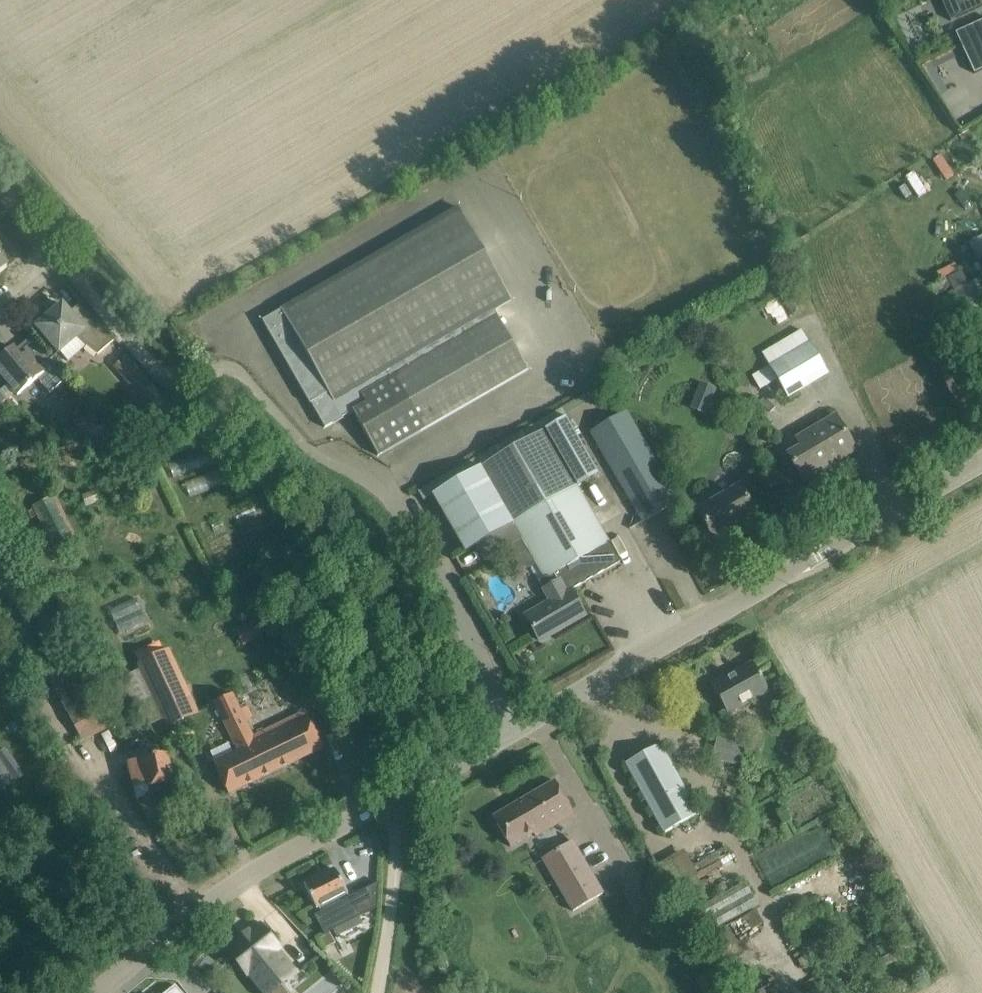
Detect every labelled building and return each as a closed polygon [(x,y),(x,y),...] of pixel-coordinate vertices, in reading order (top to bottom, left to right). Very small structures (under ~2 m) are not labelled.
[(950,20),(981,6),(981,2),(981,0),(941,0),(950,20)] [(956,33),(974,73),(981,70),(981,20),(956,33)] [(379,455),(380,455),(528,369),(494,310),(511,300),(458,208),(262,321),(310,404),(311,403),(325,428),(353,411),(379,455)] [(972,239),(980,258),(981,257),(981,235),(972,239)] [(962,271),(932,287),(936,295),(952,287),(956,294),(936,304),(947,325),(981,307),(981,288),(979,282),(970,287),(962,271)] [(93,318),(80,303),(69,313),(62,304),(51,314),(48,310),(38,320),(40,323),(37,326),(59,352),(75,337),(97,355),(113,341),(93,318)] [(788,396),(827,373),(809,342),(770,365),(788,396)] [(37,378),(50,393),(66,379),(40,348),(30,357),(26,352),(21,357),(13,347),(0,358),(0,375),(4,380),(17,395),(37,378)] [(148,406),(155,400),(121,362),(114,367),(148,406)] [(716,389),(701,383),(698,393),(712,399),(716,389)] [(560,409),(419,492),(424,501),(433,496),(481,468),(514,523),(522,538),(528,548),(536,563),(545,578),(554,572),(566,593),(570,591),(620,562),(599,525),(577,486),(545,431),(566,419),(560,409)] [(591,431),(643,522),(678,502),(626,411),(591,431)] [(113,417),(115,425),(134,421),(132,412),(113,417)] [(87,432),(99,428),(95,414),(83,418),(87,432)] [(788,454),(793,463),(803,480),(818,472),(816,468),(836,457),(838,460),(855,450),(835,416),(797,438),(801,446),(788,454)] [(566,419),(545,431),(577,486),(598,474),(569,423),(566,419)] [(37,438),(22,438),(22,453),(37,453),(37,438)] [(481,468),(433,496),(465,551),(475,545),(514,523),(481,468)] [(755,513),(741,488),(699,512),(715,541),(731,532),(729,528),(755,513)] [(33,506),(55,549),(73,540),(50,497),(33,506)] [(514,523),(475,545),(484,560),(511,545),(522,538),(514,523)] [(522,538),(511,545),(517,555),(528,548),(522,538)] [(550,601),(525,615),(540,641),(542,640),(541,638),(552,631),(553,634),(585,616),(570,591),(566,593),(554,572),(545,578),(539,581),(550,601)] [(264,632),(254,616),(233,628),(243,645),(264,632)] [(498,629),(506,642),(514,637),(507,624),(498,629)] [(105,712),(97,696),(106,691),(91,662),(72,672),(57,644),(42,652),(49,666),(44,669),(82,740),(105,728),(99,715),(105,712)] [(167,650),(140,663),(142,668),(164,717),(168,726),(195,713),(167,650)] [(768,691),(762,680),(753,663),(712,685),(728,713),(768,691)] [(238,752),(234,754),(228,743),(210,752),(216,763),(214,764),(228,794),(323,748),(305,712),(253,737),(232,694),(215,703),(238,752)] [(699,814),(670,762),(660,744),(625,764),(664,833),(699,814)] [(733,747),(729,762),(741,766),(745,751),(733,747)] [(129,763),(130,766),(134,786),(146,783),(147,787),(173,782),(169,762),(167,755),(129,763)] [(493,817),(503,835),(510,847),(534,833),(536,837),(574,814),(555,781),(493,817)] [(603,893),(573,841),(543,858),(573,910),(603,893)] [(379,882),(377,883),(377,888),(368,888),(349,897),(335,869),(304,885),(316,909),(318,908),(321,912),(314,916),(324,935),(330,933),(357,919),(357,924),(376,925),(379,882)] [(261,927),(230,951),(231,951),(250,976),(250,975),(264,992),(274,992),(298,974),(280,952),(267,935),(268,935),(261,927)] [(324,935),(319,938),(325,949),(336,944),(330,933),(324,935)]
